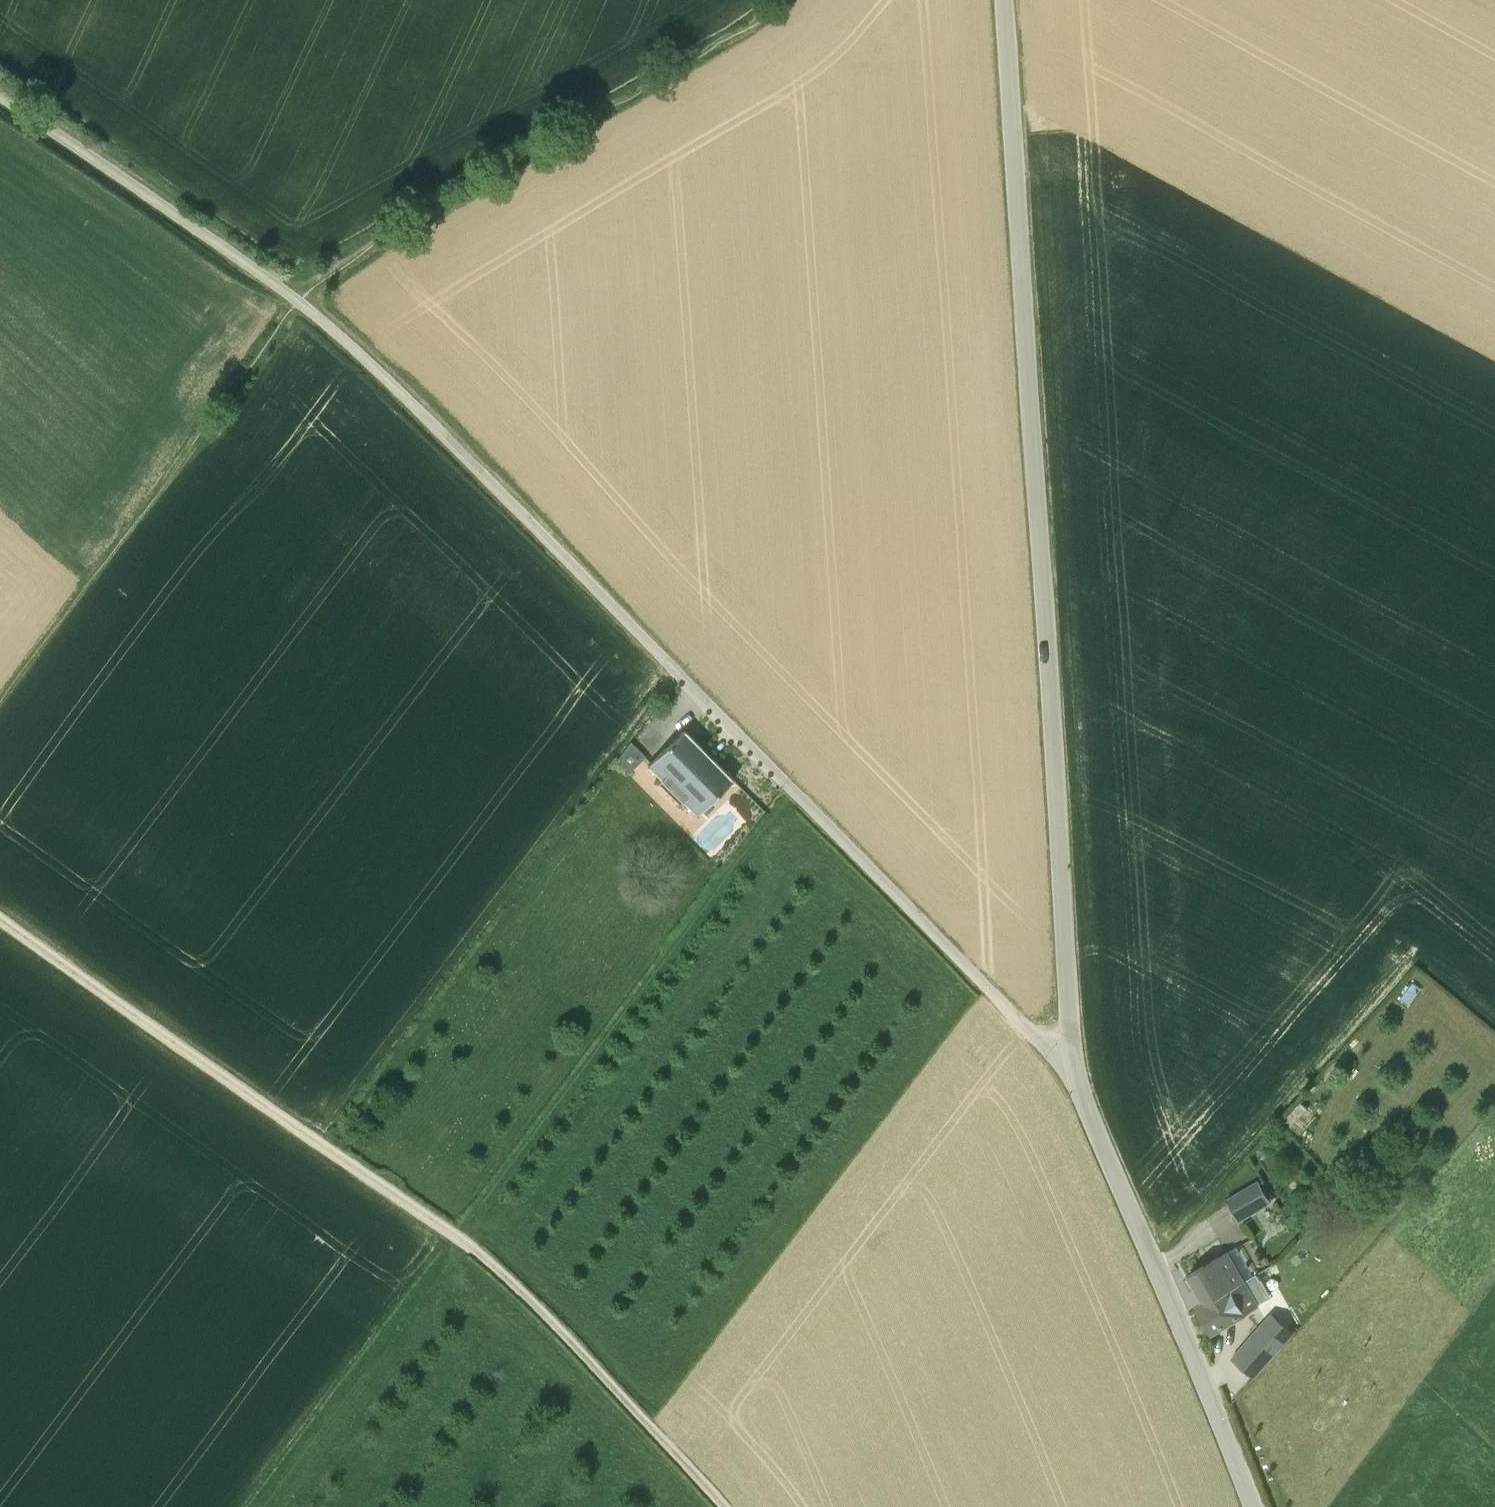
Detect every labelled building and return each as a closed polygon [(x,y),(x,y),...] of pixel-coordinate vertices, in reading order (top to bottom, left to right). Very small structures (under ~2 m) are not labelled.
[(684,729),(648,764),(661,778),(657,782),(679,804),(683,800),(697,814),(733,779),(684,729)] [(628,774),(645,757),(630,742),(615,762),(628,774)] [(1257,1180),(1225,1199),(1239,1222),(1271,1203),(1257,1180)] [(1189,1274),(1206,1303),(1243,1281),(1227,1252),(1189,1274)] [(1243,1281),(1206,1303),(1199,1307),(1212,1330),(1257,1304),(1256,1302),(1267,1296),(1256,1274),(1243,1281)] [(1253,1374),(1280,1345),(1260,1326),(1233,1355),(1253,1374)]
